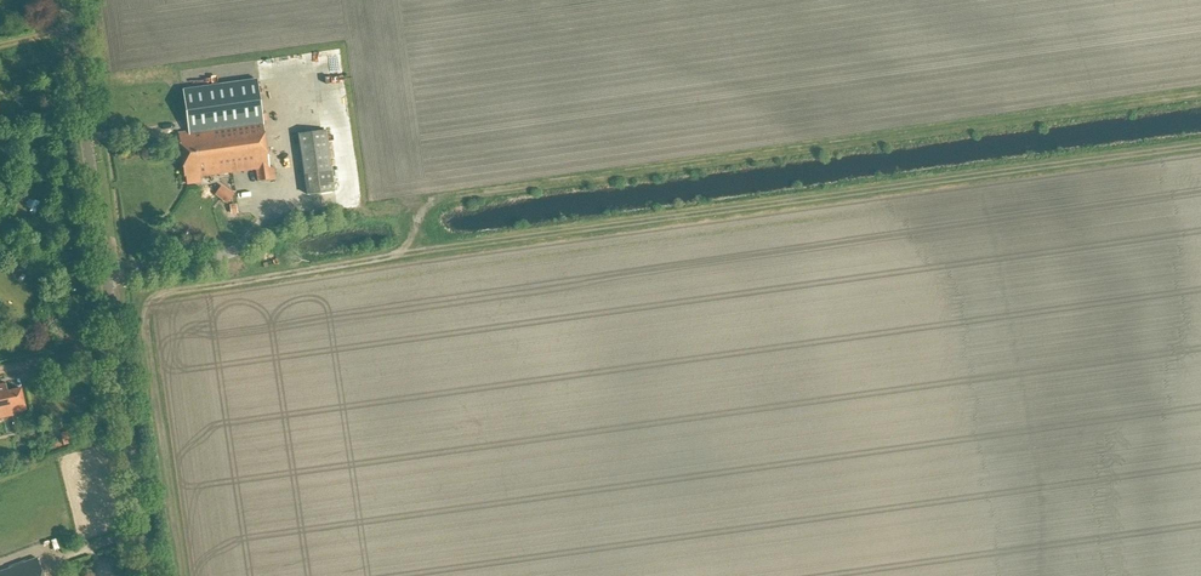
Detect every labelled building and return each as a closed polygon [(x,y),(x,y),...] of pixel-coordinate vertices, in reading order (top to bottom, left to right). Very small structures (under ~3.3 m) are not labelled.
[(190,133),(179,135),(185,177),(200,175),(200,179),(260,171),(261,183),(272,181),(258,80),(184,90),(190,133)] [(327,129),(300,134),(308,196),(335,193),(332,169),(327,129)] [(225,184),(217,193),(229,204),(237,194),(225,184)] [(26,411),(21,390),(7,393),(6,384),(0,386),(0,419),(13,417),(12,413),(26,411)] [(76,428),(62,432),(66,445),(80,441),(76,428)] [(0,573),(0,575),(43,575),(37,559),(0,573)]
